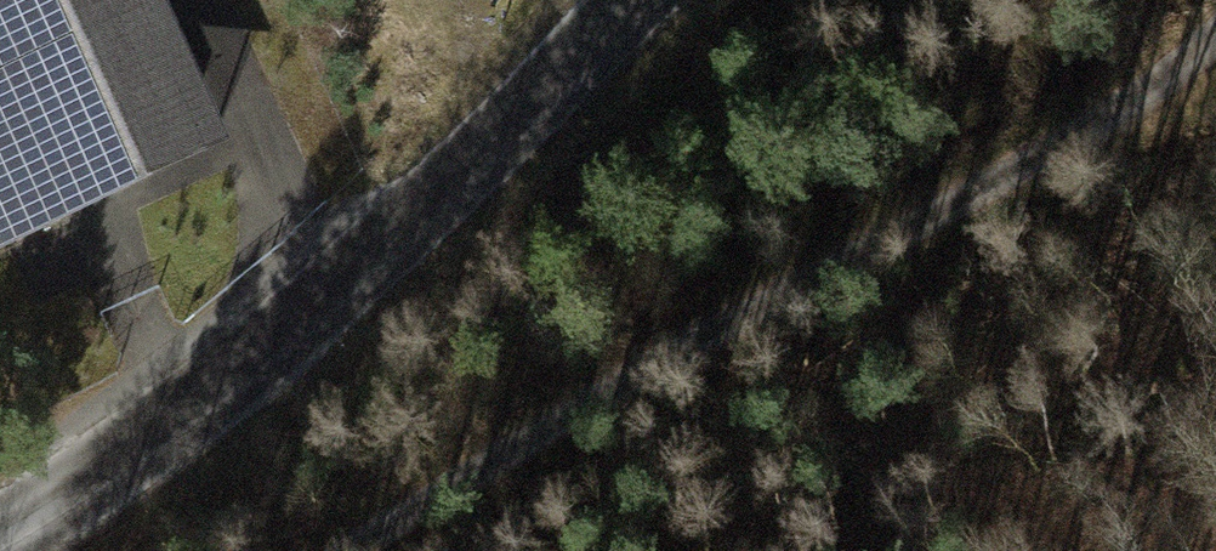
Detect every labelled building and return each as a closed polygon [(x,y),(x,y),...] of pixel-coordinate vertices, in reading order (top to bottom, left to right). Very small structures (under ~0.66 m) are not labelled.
[(190,148),(125,0),(0,0),(0,232),(190,148)]
